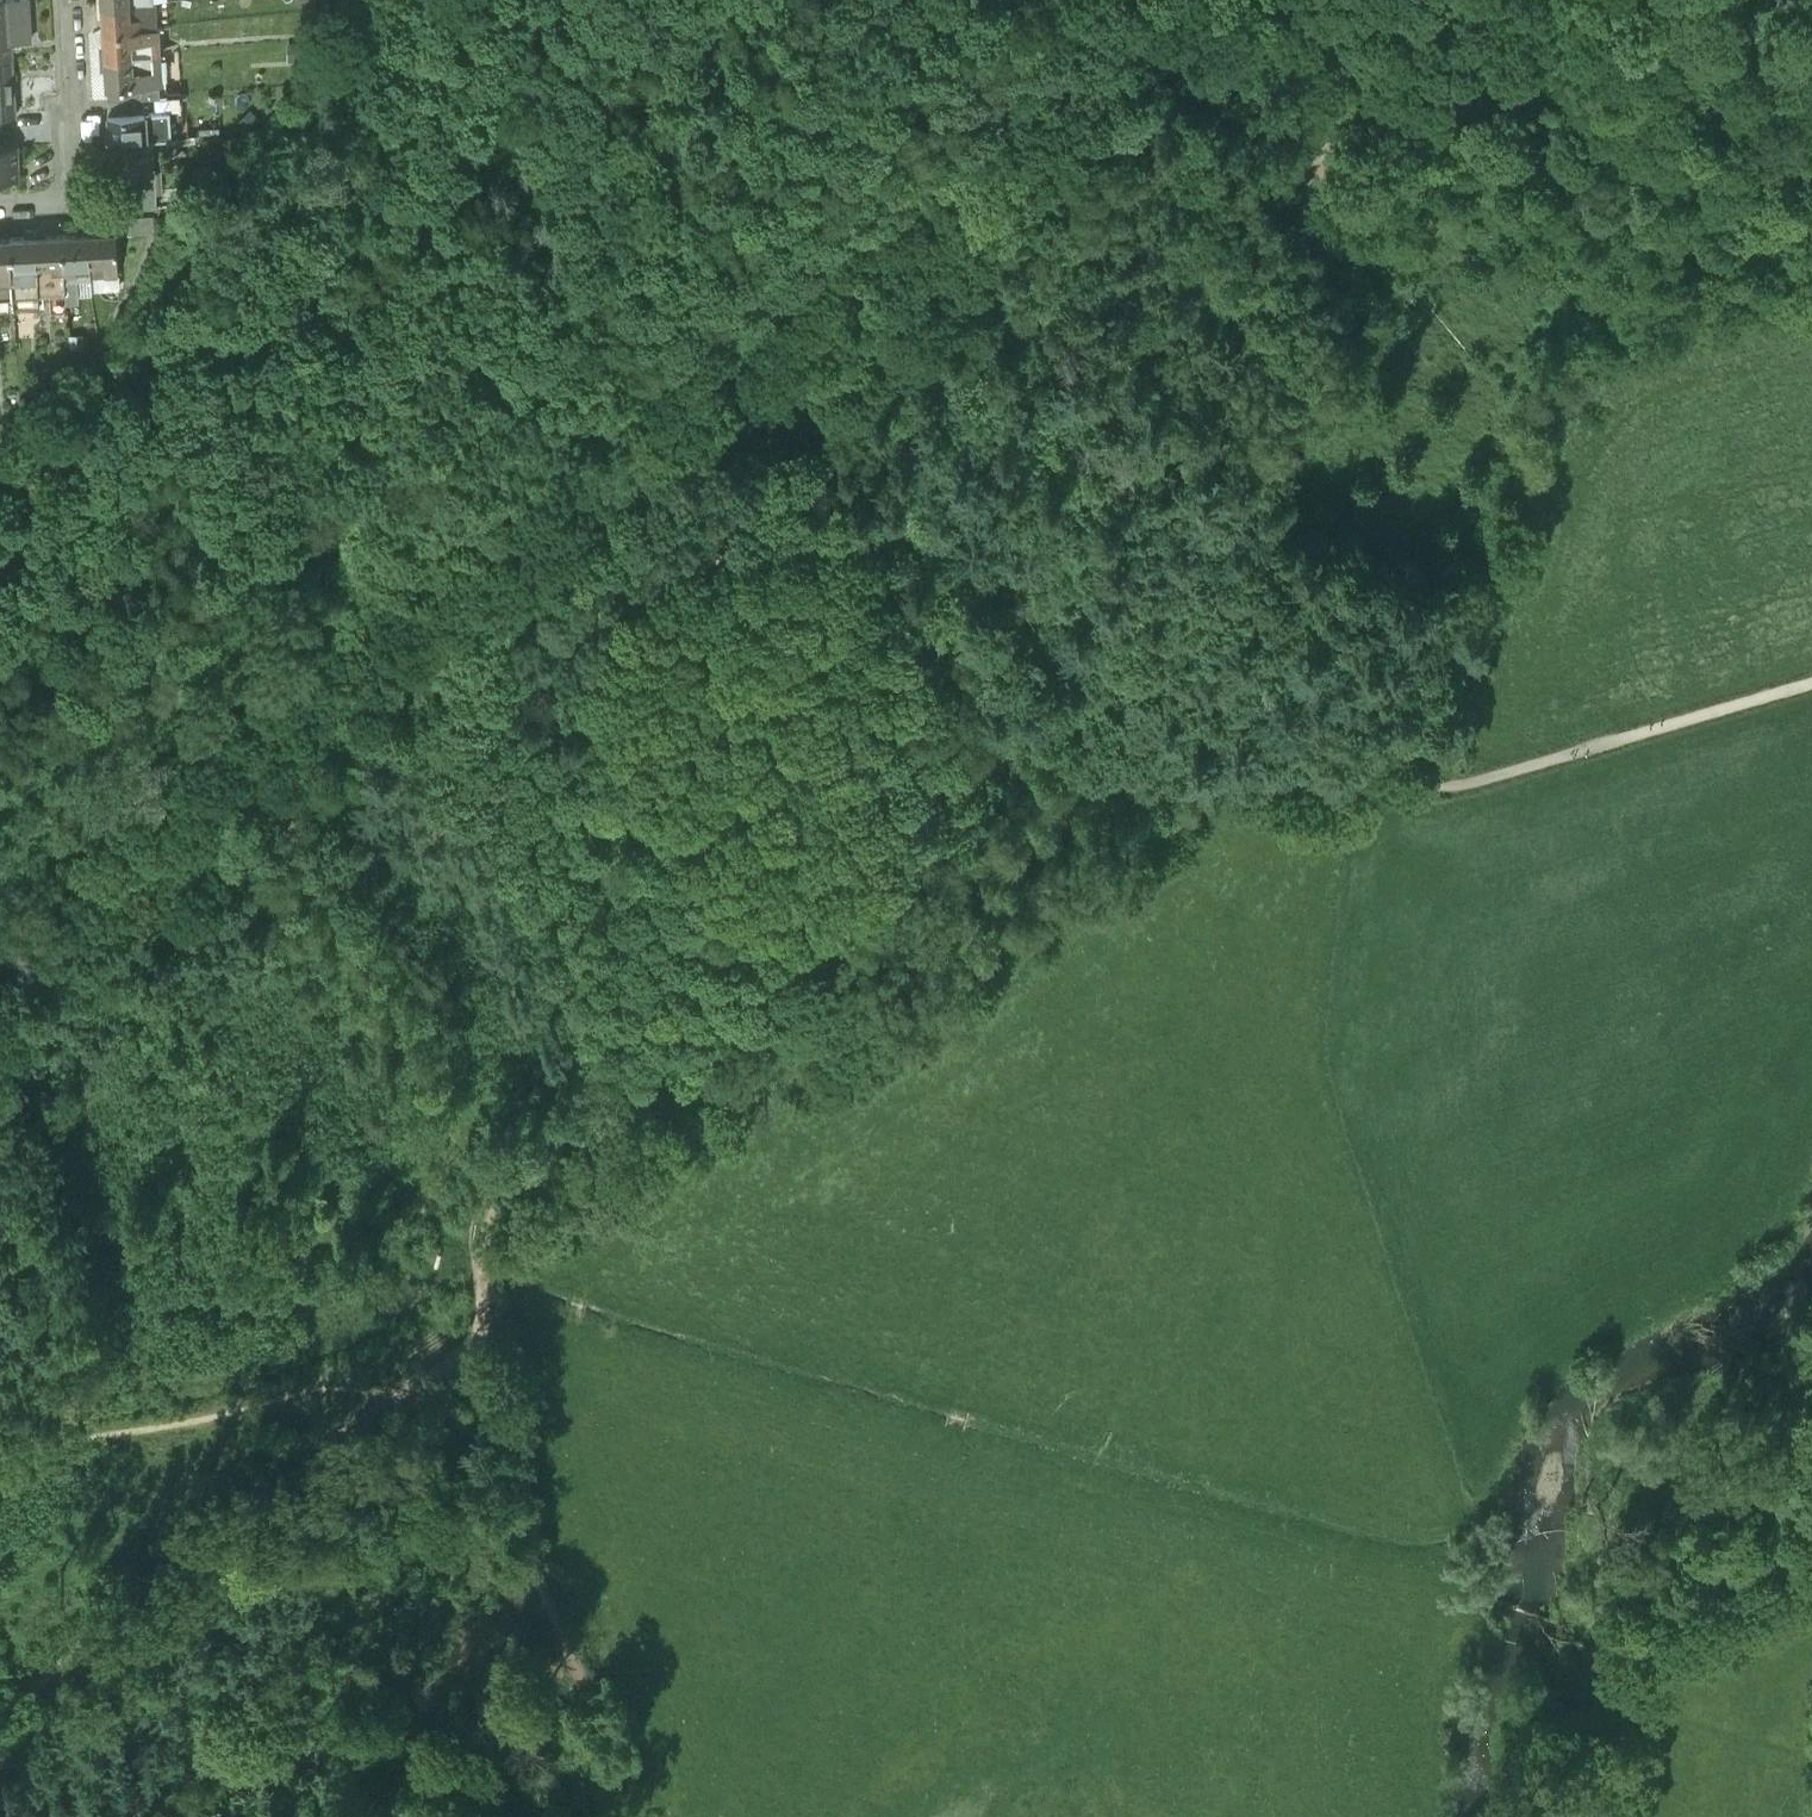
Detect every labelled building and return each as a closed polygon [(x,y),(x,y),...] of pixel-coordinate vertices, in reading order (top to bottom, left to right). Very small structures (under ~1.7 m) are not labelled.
[(13,55),(9,0),(0,0),(0,55),(13,55)] [(131,2),(102,4),(104,30),(147,27),(146,15),(132,16),(131,2)] [(147,27),(104,30),(106,57),(133,55),(159,54),(157,27),(147,27)] [(159,54),(133,55),(106,57),(107,83),(108,84),(161,80),(159,54)] [(0,55),(0,113),(17,111),(13,55),(0,55)] [(161,80),(108,84),(109,99),(136,97),(162,95),(161,80)] [(136,97),(109,99),(110,113),(137,111),(136,97)] [(110,113),(109,113),(111,141),(139,139),(138,124),(155,123),(154,110),(137,111),(110,113)] [(139,139),(111,141),(113,168),(114,168),(115,192),(158,189),(155,152),(140,153),(139,139)] [(19,176),(18,142),(0,142),(0,176),(19,176)] [(158,189),(115,192),(116,207),(159,204),(158,189)] [(151,212),(120,214),(121,231),(152,229),(151,212)] [(116,229),(89,231),(91,258),(105,257),(106,272),(118,272),(116,229)] [(89,231),(63,232),(65,275),(77,274),(76,259),(91,258),(89,231)] [(63,232),(36,234),(39,277),(39,290),(66,289),(65,275),(63,232)] [(36,234),(10,236),(14,307),(40,305),(39,290),(39,277),(36,234)] [(0,236),(0,293),(1,293),(2,308),(14,307),(10,236),(0,236)]
